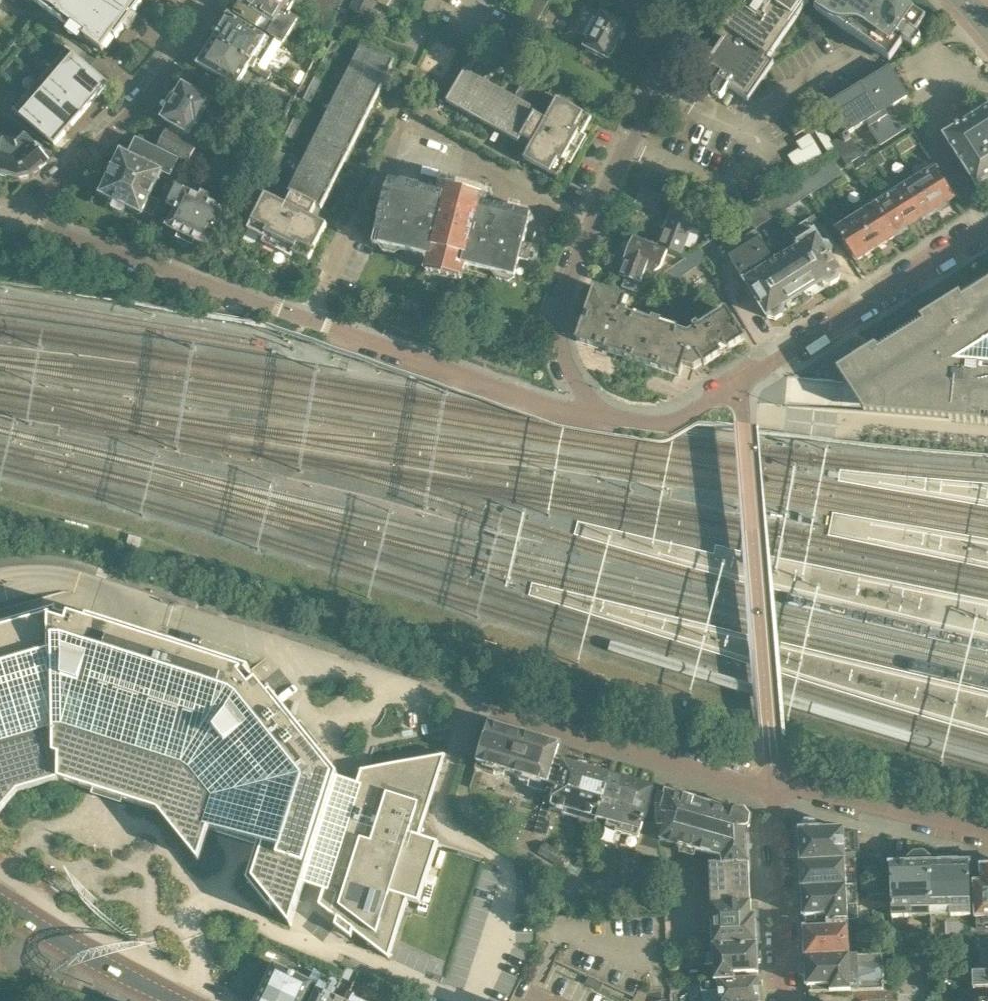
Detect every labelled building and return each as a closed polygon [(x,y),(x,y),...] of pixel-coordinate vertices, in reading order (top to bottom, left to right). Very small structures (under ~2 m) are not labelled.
[(102,52),(113,37),(116,39),(124,28),(142,3),(139,1),(140,0),(31,0),(102,52)] [(234,13),(283,43),(299,19),(289,12),(294,4),(331,27),(332,24),(342,4),(344,0),(242,0),(234,13)] [(349,7),(356,11),(368,17),(377,0),(388,6),(391,0),(344,0),(342,4),(349,7)] [(534,26),(550,0),(528,0),(518,16),(534,26)] [(727,26),(732,31),(708,66),(722,75),(712,90),(712,91),(712,92),(713,93),(720,98),(721,99),(722,99),(722,98),(733,83),(745,92),(806,3),(808,4),(809,2),(806,1),(807,0),(745,0),(727,26)] [(819,5),(817,10),(885,56),(897,38),(912,48),(913,48),(914,48),(915,48),(920,40),(920,39),(920,38),(910,31),(919,17),(895,0),(812,0),(819,5)] [(345,14),(349,7),(342,4),(332,24),(343,29),(349,16),(345,14)] [(566,35),(584,45),(584,47),(587,49),(604,57),(608,59),(626,25),(602,12),(601,14),(582,4),(578,13),(566,35)] [(214,39),(263,68),(266,65),(261,62),(273,41),(229,15),(214,39)] [(263,68),(214,39),(198,65),(237,87),(248,67),(259,74),(263,68)] [(327,52),(334,55),(339,44),(332,41),(327,52)] [(353,65),(385,81),(395,62),(362,46),(353,65)] [(109,84),(89,67),(67,48),(53,64),(95,99),(109,84)] [(327,52),(322,62),(329,66),(334,55),(327,52)] [(446,101),(464,112),(482,80),(469,72),(477,58),(469,53),(461,68),(464,70),(446,101)] [(53,64),(40,79),(82,115),(95,99),(53,64)] [(376,99),(385,81),(353,65),(344,83),(376,99)] [(851,165),(862,157),(849,135),(867,123),(880,145),(906,129),(892,107),(908,97),(889,67),(815,114),(840,155),(847,167),(851,165)] [(309,88),(316,92),(321,81),(314,77),(309,88)] [(82,115),(40,79),(27,95),(69,131),(82,115)] [(482,80),(464,112),(482,122),(500,90),(482,80)] [(376,99),(344,83),(335,101),(367,117),(376,99)] [(482,122),(500,132),(526,85),(522,83),(515,98),(500,90),(482,122)] [(170,130),(195,142),(198,144),(203,133),(197,129),(213,102),(183,85),(163,119),(172,124),(170,129),(170,130)] [(500,132),(519,142),(521,137),(536,110),(522,102),(530,87),(526,85),(500,132)] [(309,88),(304,99),(311,102),(316,92),(309,88)] [(546,92),(536,110),(521,137),(532,143),(523,158),(558,178),(591,117),(546,92)] [(55,146),(69,131),(27,95),(13,111),(55,146)] [(358,136),(367,117),(335,101),(325,119),(358,136)] [(794,107),(782,114),(795,136),(807,128),(794,107)] [(987,180),(987,108),(959,126),(958,125),(955,127),(956,128),(946,135),(946,134),(943,135),(944,137),(945,136),(976,186),(975,187),(976,188),(978,187),(977,187),(987,180)] [(291,125),(298,128),(303,117),(296,114),(291,125)] [(358,136),(325,119),(316,137),(349,154),(358,136)] [(291,125),(285,136),(292,139),(298,128),(291,125)] [(196,149),(195,142),(170,130),(170,129),(167,128),(157,149),(179,160),(188,165),(196,149)] [(0,154),(0,175),(17,180),(33,176),(54,157),(47,150),(43,153),(40,150),(43,146),(36,142),(34,144),(24,132),(16,139),(5,136),(0,154)] [(919,142),(913,132),(907,136),(913,146),(919,142)] [(801,150),(815,141),(809,133),(796,141),(800,147),(801,150)] [(340,172),(349,154),(316,137),(307,156),(340,172)] [(179,160),(157,149),(136,139),(129,155),(121,151),(113,167),(112,167),(108,177),(108,178),(101,194),(142,214),(143,211),(152,215),(159,201),(150,197),(162,171),(171,175),(179,160)] [(272,161),(279,165),(285,154),(277,150),(272,161)] [(885,164),(878,154),(872,158),(879,168),(885,164)] [(840,155),(832,160),(840,172),(847,167),(840,155)] [(340,172),(307,156),(298,174),(331,190),(340,172)] [(866,164),(862,157),(851,165),(854,171),(866,164)] [(272,161),(267,172),(274,176),(279,165),(272,161)] [(913,177),(935,213),(947,205),(946,203),(955,197),(933,164),(913,177)] [(798,180),(806,193),(821,184),(813,171),(798,180)] [(321,209),(331,190),(298,174),(289,192),(316,207),(321,209)] [(894,189),(914,222),(922,217),(924,220),(935,213),(913,177),(894,189)] [(289,192),(263,180),(261,179),(255,191),(265,195),(247,230),(265,239),(292,252),(309,261),(327,225),(311,217),(316,207),(289,192)] [(807,194),(806,193),(798,180),(788,187),(796,201),(807,194)] [(388,209),(385,222),(384,224),(384,225),(379,246),(383,251),(394,254),(400,251),(398,258),(427,265),(425,273),(461,282),(463,274),(491,281),(493,273),(497,279),(509,282),(514,278),(519,259),(528,261),(532,248),(522,245),(528,222),(525,215),(513,213),(507,216),(479,209),(482,195),(446,186),(444,198),(442,198),(441,200),(415,194),(412,188),(399,185),(393,188),(388,209)] [(200,196),(185,189),(177,186),(167,206),(175,209),(167,226),(179,232),(195,241),(195,240),(208,246),(225,209),(208,201),(210,196),(202,192),(200,196)] [(873,202),(895,237),(908,230),(906,227),(914,222),(894,189),(873,202)] [(854,214),(877,249),(895,237),(873,202),(854,214)] [(681,255),(692,227),(708,232),(706,236),(721,226),(722,224),(711,219),(711,223),(695,218),(696,216),(673,208),(658,246),(668,250),(681,255)] [(877,249),(854,214),(834,227),(857,262),(877,249)] [(823,245),(814,231),(807,220),(789,231),(797,242),(797,244),(822,283),(831,286),(838,281),(840,272),(830,256),(832,251),(828,246),(824,245),(823,245)] [(662,268),(668,250),(658,246),(658,247),(634,238),(626,259),(627,259),(621,275),(625,277),(621,288),(637,294),(641,283),(644,287),(651,282),(648,278),(653,274),(654,272),(662,268)] [(783,316),(784,309),(772,289),(778,286),(767,266),(763,260),(771,256),(760,238),(729,257),(767,318),(776,320),(783,316)] [(232,248),(227,242),(220,248),(226,254),(232,248)] [(785,307),(822,283),(797,244),(795,245),(794,243),(782,251),(784,255),(767,266),(778,286),(772,289),(784,309),(785,307)] [(699,250),(692,254),(699,264),(705,260),(699,250)] [(693,268),(699,264),(692,254),(686,258),(693,268)] [(686,273),(693,268),(686,258),(680,263),(686,273)] [(680,263),(673,267),(680,277),(686,273),(680,263)] [(674,281),(680,277),(673,267),(667,271),(674,281)] [(667,286),(674,281),(667,271),(661,276),(667,286)] [(844,381),(864,414),(987,425),(987,274),(847,362),(844,381)] [(577,341),(588,345),(679,376),(682,366),(693,369),(703,363),(704,365),(744,340),(726,312),(699,329),(696,326),(694,327),(696,330),(688,336),(659,326),(660,322),(653,320),(652,323),(624,314),(625,311),(621,309),(625,299),(595,288),(577,341)] [(419,759),(360,770),(355,783),(336,777),(337,776),(302,733),(270,693),(266,696),(255,683),(254,684),(246,674),(249,670),(60,610),(56,610),(56,611),(0,627),(0,810),(17,791),(57,779),(112,796),(156,811),(197,861),(207,829),(232,837),(256,845),(245,881),(269,911),(271,905),(288,926),(302,883),(321,889),(316,903),(335,918),(332,925),(349,937),(351,930),(386,958),(405,899),(416,903),(436,842),(417,836),(444,754),(419,759)] [(513,773),(524,734),(488,723),(475,762),(495,768),(493,773),(504,776),(505,771),(513,773)] [(560,744),(524,734),(513,773),(520,776),(519,780),(529,783),(529,786),(546,791),(547,788),(560,744)] [(560,744),(547,788),(546,791),(540,813),(537,824),(535,833),(546,836),(551,819),(548,815),(551,805),(564,809),(563,813),(579,818),(581,823),(590,825),(595,823),(597,819),(610,775),(596,771),(596,770),(577,765),(577,766),(565,762),(569,749),(560,747),(561,745),(560,744)] [(660,859),(659,839),(658,839),(657,824),(644,820),(653,788),(610,775),(597,819),(607,822),(606,827),(602,841),(614,845),(617,832),(639,839),(635,852),(660,859)] [(658,839),(659,839),(698,851),(711,804),(666,791),(666,793),(658,791),(655,804),(657,824),(658,839)] [(733,811),(711,804),(698,851),(721,857),(722,863),(710,863),(711,911),(752,910),(751,901),(749,901),(748,864),(746,828),(749,826),(750,817),(745,810),(736,809),(733,811)] [(853,858),(852,830),(844,828),(844,829),(823,829),(823,827),(819,827),(819,826),(814,821),(805,821),(801,826),(801,828),(799,828),(801,861),(853,858)] [(537,853),(562,868),(562,867),(565,869),(564,870),(577,878),(582,868),(567,859),(569,856),(544,842),(537,853)] [(892,917),(931,917),(929,863),(930,863),(929,858),(924,853),(914,853),(909,858),(909,864),(889,864),(892,917)] [(854,875),(853,858),(801,861),(802,887),(857,885),(857,884),(854,885),(854,880),(851,880),(850,875),(854,875)] [(931,917),(970,916),(969,862),(930,863),(929,863),(931,917)] [(987,950),(987,865),(981,866),(982,883),(974,883),(976,916),(970,916),(971,950),(987,950)] [(594,881),(593,882),(601,905),(620,898),(611,875),(594,881)] [(869,883),(870,894),(886,893),(886,882),(869,883)] [(857,885),(802,887),(803,919),(806,918),(806,917),(826,916),(826,921),(848,920),(858,920),(857,905),(858,905),(858,902),(867,892),(860,885),(857,885)] [(757,944),(755,913),(752,913),(752,910),(711,911),(713,946),(757,944)] [(884,911),(863,911),(863,920),(884,920),(884,911)] [(849,953),(848,920),(826,921),(826,926),(807,927),(807,926),(804,926),(805,956),(849,954),(849,953)] [(734,979),(734,973),(758,972),(757,944),(713,946),(704,946),(705,965),(713,965),(714,980),(701,980),(701,981),(734,979)] [(971,950),(971,951),(980,951),(980,972),(972,972),(973,988),(987,987),(987,950),(971,950)] [(882,952),(849,953),(849,954),(805,956),(806,988),(808,988),(808,992),(851,990),(859,990),(862,990),(883,989),(884,977),(883,963),(882,952)] [(312,983),(274,964),(256,1000),(304,1000),(312,983)] [(701,981),(701,992),(707,992),(707,1000),(759,1000),(758,978),(734,979),(701,981)] [(344,1000),(333,995),(336,990),(338,984),(338,982),(336,980),(335,979),(333,979),(331,979),(328,986),(320,982),(311,1000),(344,1000)] [(396,990),(391,1000),(403,1000),(406,994),(396,990)] [(954,990),(941,990),(941,999),(954,999),(954,990)] [(344,1000),(367,1000),(349,992),(344,1000)]
